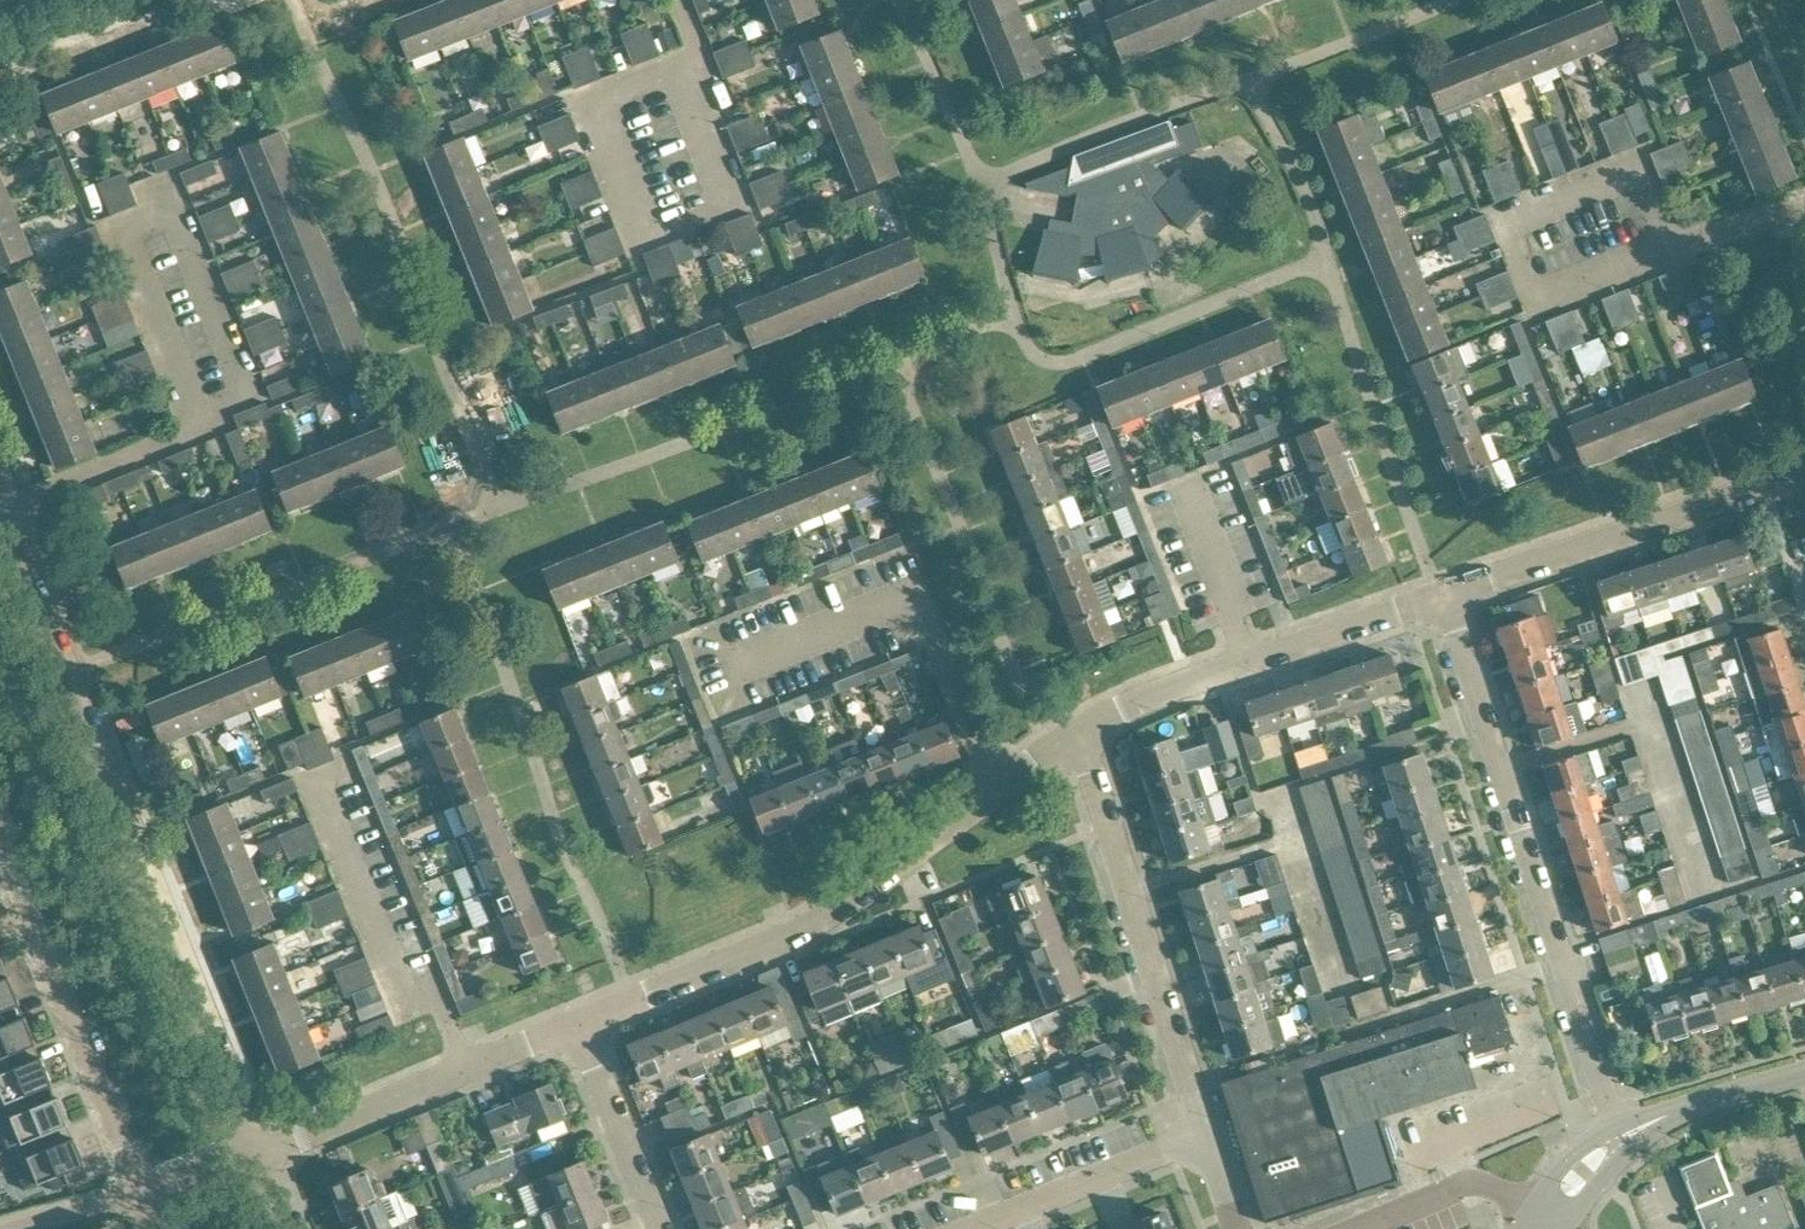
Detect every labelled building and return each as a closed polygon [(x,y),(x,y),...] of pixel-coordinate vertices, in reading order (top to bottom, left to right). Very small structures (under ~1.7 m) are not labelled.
[(455,0),(448,0),(442,2),(443,4),(425,11),(440,48),(469,36),(455,0)] [(489,0),(455,0),(469,36),(499,25),(489,0)] [(522,0),(489,0),(499,25),(528,13),(522,0)] [(556,0),(522,0),(528,13),(557,2),(556,0)] [(707,0),(693,0),(699,14),(711,10),(707,0)] [(811,0),(767,0),(779,29),(818,13),(813,1),(812,2),(811,0)] [(1015,0),(971,0),(978,16),(976,17),(981,29),(1020,13),(1015,0)] [(1085,19),(1097,14),(1091,0),(1083,0),(1078,2),(1085,19)] [(1165,0),(1159,0),(1136,9),(1152,48),(1164,44),(1163,42),(1179,36),(1179,38),(1180,37),(1165,0)] [(1198,0),(1165,0),(1180,37),(1181,37),(1181,35),(1196,29),(1197,30),(1208,26),(1198,0)] [(1231,0),(1198,0),(1208,26),(1220,21),(1219,20),(1235,13),(1236,15),(1237,14),(1231,0)] [(1264,0),(1231,0),(1237,14),(1238,14),(1237,13),(1253,6),(1253,8),(1265,3),(1264,0)] [(1689,27),(1726,12),(1722,0),(1678,0),(1689,27)] [(1589,9),(1572,16),(1587,53),(1616,42),(1601,3),(1588,8),(1589,9)] [(1152,48),(1136,9),(1107,21),(1123,60),(1125,59),(1124,58),(1140,52),(1140,53),(1152,48)] [(440,48),(425,11),(408,17),(408,16),(395,21),(410,60),(440,48)] [(1733,29),(1726,12),(1689,27),(1700,56),(1740,40),(1735,28),(1733,29)] [(1032,41),(1020,13),(981,29),(986,40),(987,40),(994,56),(1032,41)] [(1104,31),(1097,14),(1085,19),(1091,36),(1104,31)] [(1587,53),(1572,16),(1555,23),(1554,22),(1542,26),(1558,65),(1587,53)] [(1629,17),(1617,22),(1623,39),(1636,35),(1629,17)] [(220,23),(212,26),(207,28),(208,30),(191,37),(205,74),(235,62),(220,23)] [(647,23),(634,28),(646,60),(660,55),(647,23)] [(1558,65),(1542,26),(1530,31),(1531,33),(1513,40),(1528,77),(1558,65)] [(646,60),(634,28),(621,33),(633,66),(646,60)] [(802,46),(813,76),(851,60),(845,44),(846,43),(841,31),(802,46)] [(205,74),(191,37),(174,43),(173,42),(161,47),(176,85),(205,74)] [(719,66),(751,53),(746,40),(713,52),(719,66)] [(1528,77),(1513,40),(1496,46),(1496,45),(1484,50),(1499,89),(1528,77)] [(1043,70),(1032,41),(994,56),(1001,73),(999,73),(1004,86),(1043,70)] [(589,46),(575,51),(588,83),(601,78),(589,46)] [(176,85),(161,47),(149,52),(150,53),(132,60),(147,97),(176,85)] [(1499,89),(1484,50),(1472,55),(1472,56),(1455,63),(1470,100),(1499,89)] [(588,83),(575,51),(562,56),(574,88),(588,83)] [(751,53),(719,66),(724,79),(756,66),(751,53)] [(147,97),(132,60),(115,67),(115,66),(103,70),(118,108),(147,97)] [(858,77),(851,60),(813,76),(825,104),(864,88),(859,76),(858,77)] [(1709,78),(1721,107),(1759,92),(1752,75),(1754,75),(1749,62),(1709,78)] [(1470,100),(1455,63),(1438,70),(1438,68),(1425,73),(1440,112),(1470,100)] [(1637,74),(1644,91),(1656,86),(1650,69),(1637,74)] [(118,108),(103,70),(91,75),(91,77),(74,84),(89,120),(118,108)] [(731,109),(752,107),(749,79),(729,81),(731,109)] [(89,120),(74,84),(57,91),(56,89),(44,94),(59,132),(89,120)] [(540,84),(523,91),(528,103),(545,97),(540,84)] [(1663,103),(1656,86),(1644,91),(1651,108),(1663,103)] [(869,100),(864,88),(825,104),(836,132),(874,117),(867,100),(869,100)] [(528,103),(523,91),(506,98),(511,110),(528,103)] [(1766,109),(1759,92),(1721,107),(1732,135),(1772,120),(1767,108),(1766,109)] [(1416,105),(1422,122),(1435,117),(1428,100),(1416,105)] [(482,108),(465,114),(470,126),(487,120),(482,108)] [(1625,113),(1612,118),(1625,150),(1638,145),(1625,113)] [(470,126),(465,114),(448,121),(453,133),(470,126)] [(538,127),(543,140),(576,127),(570,114),(538,127)] [(759,114),(727,127),(732,140),(764,127),(759,114)] [(51,133),(44,116),(32,121),(39,138),(51,133)] [(1324,143),(1331,159),(1369,144),(1357,116),(1318,131),(1323,143),(1324,143)] [(880,133),(874,117),(836,132),(847,160),(886,144),(882,133),(880,133)] [(1441,134),(1435,117),(1422,122),(1429,139),(1441,134)] [(1625,150),(1612,118),(1599,124),(1612,156),(1625,150)] [(1153,164),(1202,146),(1193,121),(1173,129),(1170,120),(1148,128),(1150,134),(1132,141),(1130,136),(1126,135),(1123,135),(1120,136),(1117,137),(1115,139),(1113,141),(1113,143),(1085,153),(1085,151),(1074,156),(1072,166),(1025,183),(1026,185),(1027,184),(1028,187),(1027,187),(1027,188),(1068,196),(1078,192),(1072,223),(1051,219),(1048,230),(1046,230),(1033,278),(1034,278),(1036,273),(1075,281),(1074,286),(1075,286),(1079,255),(1102,254),(1109,284),(1110,284),(1109,279),(1147,268),(1149,273),(1150,272),(1147,265),(1163,257),(1152,238),(1174,218),(1188,232),(1185,228),(1212,198),(1216,202),(1217,201),(1177,170),(1169,179),(1153,164)] [(1777,131),(1772,120),(1732,135),(1744,164),(1782,148),(1775,132),(1777,131)] [(246,125),(229,132),(234,144),(250,137),(246,125)] [(581,140),(576,127),(543,140),(549,153),(581,140)] [(770,140),(764,127),(732,140),(738,153),(770,140)] [(234,144),(229,132),(212,138),(217,150),(234,144)] [(281,133),(242,149),(254,178),(291,162),(285,145),(286,145),(281,133)] [(1567,136),(1554,142),(1567,174),(1580,169),(1567,136)] [(1233,150),(1249,162),(1258,150),(1242,138),(1233,150)] [(431,166),(438,182),(476,167),(464,139),(425,154),(430,166),(431,166)] [(1650,154),(1655,167),(1687,154),(1682,140),(1650,154)] [(1567,174),(1554,142),(1541,147),(1553,179),(1567,174)] [(891,156),(886,144),(847,160),(859,189),(898,174),(897,172),(896,172),(890,157),(891,156)] [(1380,173),(1369,144),(1331,159),(1337,176),(1336,177),(1341,188),(1380,173)] [(187,148),(170,155),(174,167),(191,160),(187,148)] [(1789,165),(1782,148),(1744,164),(1755,192),(1795,177),(1790,164),(1789,165)] [(1693,167),(1687,154),(1655,167),(1661,180),(1693,167)] [(48,160),(55,177),(67,172),(60,155),(48,160)] [(174,167),(170,155),(153,161),(157,174),(174,167)] [(1438,162),(1445,179),(1457,175),(1450,158),(1438,162)] [(181,172),(187,186),(219,172),(214,159),(181,172)] [(1509,160),(1495,165),(1508,197),(1522,192),(1509,160)] [(298,179),(291,162),(254,178),(265,206),(304,190),(299,178),(298,179)] [(1508,197),(1495,165),(1482,170),(1495,202),(1508,197)] [(487,195),(476,167),(438,182),(445,199),(443,200),(448,211),(487,195)] [(560,183),(566,196),(598,183),(593,170),(560,183)] [(782,170),(750,183),(755,196),(787,183),(782,170)] [(74,189),(67,172),(55,177),(62,194),(74,189)] [(126,172),(113,177),(126,210),(139,204),(126,172)] [(1391,201),(1380,173),(1341,188),(1345,200),(1347,199),(1354,216),(1391,201)] [(0,174),(0,199),(9,196),(0,174)] [(1464,192),(1457,175),(1445,179),(1452,197),(1464,192)] [(126,210),(113,177),(99,183),(112,215),(126,210)] [(603,196),(598,183),(566,196),(571,209),(603,196)] [(792,197),(787,183),(755,196),(760,209),(792,197)] [(877,188),(860,194),(865,207),(882,200),(877,188)] [(309,201),(304,190),(265,206),(276,234),(314,218),(307,202),(309,201)] [(865,207),(860,194),(844,201),(848,213),(865,207)] [(499,223),(487,195),(448,211),(453,223),(454,222),(461,239),(499,223)] [(9,196),(0,199),(0,232),(20,224),(9,196)] [(1402,229),(1391,201),(1354,216),(1360,233),(1359,233),(1363,245),(1402,229)] [(204,229),(236,216),(231,203),(199,216),(204,229)] [(821,210),(804,216),(809,229),(825,222),(821,210)] [(753,213),(738,218),(750,251),(765,245),(753,213)] [(1453,226),(1458,239),(1491,227),(1485,214),(1453,226)] [(242,230),(236,216),(204,229),(210,243),(242,230)] [(809,229),(804,216),(787,223),(792,235),(809,229)] [(321,235),(314,218),(276,234),(288,262),(327,246),(322,234),(321,235)] [(750,251),(738,218),(724,223),(736,256),(750,251)] [(471,267),(510,252),(499,223),(461,239),(468,255),(466,256),(471,267)] [(20,224),(0,232),(0,266),(32,253),(20,224)] [(65,238),(71,251),(103,238),(97,225),(65,238)] [(1576,232),(1587,251),(1598,244),(1587,225),(1576,232)] [(583,240),(589,253),(621,240),(615,227),(583,240)] [(1496,240),(1491,227),(1458,239),(1464,253),(1496,240)] [(1414,257),(1402,229),(1363,245),(1368,256),(1369,256),(1376,272),(1414,257)] [(108,252),(103,238),(71,251),(76,264),(108,252)] [(925,278),(909,238),(880,250),(896,289),(897,289),(896,287),(912,281),(912,283),(925,278)] [(626,253),(621,240),(589,253),(594,266),(626,253)] [(670,243),(656,248),(669,281),(682,276),(670,243)] [(332,258),(327,246),(288,262),(299,290),(337,275),(330,258),(332,258)] [(669,281),(656,248),(643,253),(655,286),(669,281)] [(896,289),(880,250),(852,261),(867,300),(879,296),(878,294),(894,288),(895,290),(896,289)] [(484,295),(522,280),(510,252),(471,267),(476,279),(477,278),(484,295)] [(1386,301),(1425,286),(1414,257),(1376,272),(1382,289),(1381,290),(1386,301)] [(222,273),(227,286),(259,273),(254,260),(222,273)] [(1699,260),(1672,271),(1685,303),(1697,298),(1702,310),(1694,289),(1709,284),(1699,260)] [(867,300),(852,261),(824,273),(839,312),(840,311),(840,310),(855,304),(856,305),(867,300)] [(1481,296),(1513,284),(1508,270),(1476,283),(1481,296)] [(1685,303),(1672,271),(1658,277),(1671,309),(1685,303)] [(265,286),(259,273),(227,286),(232,299),(265,286)] [(839,312),(824,273),(795,284),(811,323),(823,318),(822,317),(838,311),(838,312),(839,312)] [(344,291),(337,275),(299,290),(310,318),(350,302),(345,291),(344,291)] [(533,309),(522,280),(484,295),(491,312),(489,312),(494,325),(533,309)] [(39,310),(27,281),(0,292),(0,322),(1,324),(0,325),(0,326),(39,310)] [(624,283),(607,290),(611,302),(629,296),(624,283)] [(811,323),(795,284),(767,295),(783,334),(784,334),(783,332),(799,326),(799,328),(811,323)] [(1518,297),(1513,284),(1481,296),(1486,310),(1518,297)] [(1398,329),(1436,314),(1425,286),(1386,301),(1390,313),(1392,312),(1398,329)] [(1628,288),(1615,294),(1627,326),(1641,321),(1628,288)] [(611,302),(607,290),(589,296),(594,308),(611,302)] [(92,306),(97,319),(130,306),(124,293),(92,306)] [(1627,326),(1615,294),(1601,299),(1614,331),(1627,326)] [(783,334),(767,295),(738,307),(754,346),(766,341),(766,339),(781,333),(782,334),(783,334)] [(261,296),(241,304),(244,312),(264,304),(261,296)] [(354,314),(350,302),(310,318),(322,346),(360,331),(353,314),(354,314)] [(567,304),(550,310),(555,323),(572,317),(567,304)] [(135,319),(130,306),(97,319),(103,332),(135,319)] [(39,310),(0,326),(0,327),(2,326),(8,342),(7,342),(11,354),(50,338),(39,310)] [(555,323),(550,310),(533,317),(538,329),(555,323)] [(1572,311),(1559,316),(1571,348),(1584,343),(1572,311)] [(1448,343),(1436,314),(1398,329),(1405,346),(1404,346),(1408,359),(1448,343)] [(245,329),(250,343),(283,330),(277,316),(245,329)] [(1571,348),(1559,316),(1545,321),(1558,353),(1571,348)] [(1258,325),(1241,332),(1256,370),(1285,358),(1269,319),(1257,324),(1258,325)] [(1510,325),(1521,353),(1522,353),(1531,349),(1520,321),(1510,325)] [(719,324),(690,336),(706,375),(707,375),(706,373),(722,367),(723,369),(735,364),(719,324)] [(1585,337),(1598,366),(1621,356),(1609,327),(1585,337)] [(288,343),(283,330),(250,343),(256,356),(288,343)] [(366,348),(360,331),(322,346),(333,375),(373,359),(368,347),(366,348)] [(1256,370),(1241,332),(1224,339),(1224,337),(1212,342),(1228,381),(1256,370)] [(706,375),(690,336),(662,347),(678,386),(689,382),(689,380),(705,374),(705,376),(706,375)] [(62,366),(50,338),(11,354),(16,365),(17,365),(24,381),(22,381),(23,382),(62,366)] [(1228,381),(1212,342),(1201,346),(1201,348),(1184,354),(1199,392),(1228,381)] [(1457,345),(1411,364),(1423,393),(1457,379),(1469,374),(1457,345)] [(678,386),(662,347),(634,358),(650,398),(651,397),(650,396),(666,390),(666,391),(678,386)] [(1531,349),(1522,353),(1521,353),(1532,381),(1542,377),(1531,349)] [(115,362),(120,375),(152,363),(147,350),(115,362)] [(1199,392),(1184,354),(1168,361),(1167,360),(1156,364),(1171,403),(1199,392)] [(650,398),(634,358),(606,369),(621,409),(633,404),(632,403),(648,397),(649,398),(650,398)] [(1740,359),(1711,370),(1727,410),(1728,409),(1728,408),(1743,402),(1744,403),(1756,398),(1740,359)] [(158,376),(152,363),(120,375),(126,389),(158,376)] [(1171,403),(1156,364),(1144,369),(1145,370),(1128,377),(1143,415),(1171,403)] [(73,395),(62,366),(23,382),(23,383),(24,382),(31,398),(29,399),(34,410),(73,395)] [(621,409),(606,369),(578,381),(593,420),(594,420),(593,418),(609,412),(610,414),(621,409)] [(1727,410),(1711,370),(1683,382),(1699,421),(1710,416),(1710,415),(1726,409),(1726,410),(1727,410)] [(267,386),(273,399),(306,386),(300,373),(267,386)] [(359,386),(354,374),(337,381),(342,393),(359,386)] [(1143,415),(1128,377),(1111,383),(1111,382),(1098,387),(1114,426),(1143,415)] [(1553,405),(1542,377),(1532,381),(1540,402),(1543,409),(1553,405)] [(1469,407),(1457,379),(1423,393),(1434,421),(1469,407)] [(593,420),(578,381),(548,392),(564,432),(576,427),(576,425),(592,419),(592,421),(593,420)] [(1699,421),(1683,382),(1655,393),(1671,432),(1672,432),(1671,430),(1687,424),(1687,426),(1699,421)] [(1273,384),(1257,390),(1261,404),(1278,398),(1273,384)] [(326,385),(309,392),(314,406),(331,399),(326,385)] [(1081,393),(1093,422),(1103,418),(1091,389),(1081,393)] [(314,406),(309,392),(292,399),(298,412),(314,406)] [(1671,432),(1655,393),(1627,404),(1642,443),(1654,439),(1653,437),(1669,431),(1670,433),(1671,432)] [(85,423),(73,395),(34,410),(39,422),(40,421),(46,437),(45,438),(45,439),(85,423)] [(234,415),(239,427),(271,415),(267,402),(234,415)] [(1642,443),(1627,404),(1598,415),(1614,455),(1615,454),(1614,453),(1630,447),(1631,448),(1642,443)] [(1564,433),(1553,405),(1543,409),(1554,437),(1564,433)] [(138,419),(144,433),(175,420),(170,406),(138,419)] [(1480,435),(1469,407),(1434,421),(1445,449),(1480,435)] [(1614,455),(1598,415),(1569,427),(1585,466),(1597,461),(1597,460),(1612,454),(1613,455),(1614,455)] [(991,431),(1002,458),(1037,444),(1026,417),(1026,416),(990,430),(991,431)] [(1294,416),(1277,423),(1282,435),(1299,428),(1294,416)] [(1103,418),(1093,422),(1105,449),(1114,445),(1103,418)] [(1332,422),(1297,436),(1308,465),(1343,450),(1332,423),(1332,422)] [(96,452),(95,449),(85,423),(45,439),(46,439),(47,439),(54,455),(52,455),(57,467),(96,452)] [(1282,435),(1277,423),(1260,429),(1265,441),(1282,435)] [(389,425),(360,437),(375,476),(376,476),(376,474),(391,468),(392,470),(404,465),(389,425)] [(252,461),(239,428),(226,433),(239,466),(252,461)] [(1554,437),(1546,440),(1557,469),(1562,467),(1565,466),(1575,462),(1564,433),(1554,437)] [(1491,463),(1480,435),(1445,449),(1456,477),(1491,463)] [(375,476),(360,437),(331,448),(347,488),(359,483),(358,482),(374,475),(374,477),(375,476)] [(1237,438),(1220,445),(1225,457),(1242,451),(1237,438)] [(1048,440),(1037,444),(1002,458),(1013,486),(1048,472),(1059,468),(1048,440)] [(1125,473),(1114,445),(1105,449),(1116,477),(1125,473)] [(1225,457),(1220,445),(1203,452),(1208,464),(1225,457)] [(192,447),(175,454),(180,466),(197,459),(192,447)] [(347,488),(331,448),(303,460),(319,499),(320,499),(319,497),(335,491),(335,492),(347,488)] [(1354,478),(1343,450),(1308,465),(1319,492),(1354,478)] [(853,458),(836,465),(850,502),(881,490),(865,451),(852,456),(853,458)] [(180,466),(175,454),(159,461),(163,473),(180,466)] [(1232,462),(1243,491),(1253,487),(1242,458),(1232,462)] [(318,500),(319,499),(303,460),(274,472),(290,511),(302,506),(302,504),(317,498),(318,500)] [(1181,461),(1164,468),(1169,480),(1186,473),(1181,461)] [(1502,491),(1491,463),(1456,477),(1468,505),(1502,491)] [(850,502),(836,465),(818,471),(818,470),(806,475),(821,514),(850,502)] [(1059,468),(1048,472),(1013,486),(1024,514),(1059,500),(1070,496),(1059,468)] [(1169,480),(1164,468),(1147,474),(1152,487),(1169,480)] [(136,470),(119,477),(124,489),(141,482),(136,470)] [(1101,483),(1112,511),(1128,505),(1137,501),(1125,473),(1116,477),(1101,483)] [(821,514),(806,475),(794,480),(794,481),(777,488),(792,525),(821,514)] [(124,489),(119,477),(102,483),(107,495),(124,489)] [(1365,506),(1354,478),(1319,492),(1330,520),(1365,506)] [(1264,515),(1253,487),(1243,491),(1254,519),(1264,515)] [(792,525),(777,488),(760,495),(759,493),(747,498),(763,537),(792,525)] [(255,490),(226,501),(242,541),(243,540),(242,539),(258,532),(259,534),(271,529),(255,490)] [(763,537),(747,498),(736,503),(736,505),(719,511),(734,549),(763,537)] [(1070,528),(1059,500),(1024,514),(1036,542),(1070,528)] [(242,541),(226,501),(198,513),(214,552),(225,547),(225,546),(241,539),(241,541),(242,541)] [(1137,501),(1128,505),(1139,532),(1148,529),(1137,501)] [(1377,534),(1365,506),(1330,520),(1342,548),(1377,534)] [(734,549),(719,511),(702,518),(701,517),(688,522),(704,560),(734,549)] [(214,552),(198,513),(170,524),(186,563),(187,563),(186,561),(202,555),(202,557),(214,552)] [(1276,542),(1264,515),(1254,519),(1265,546),(1276,542)] [(651,529),(633,535),(648,572),(678,560),(663,522),(650,527),(651,529)] [(1081,523),(1070,528),(1036,542),(1047,569),(1081,555),(1092,551),(1081,523)] [(186,563),(170,524),(142,535),(157,575),(169,570),(169,568),(184,562),(185,564),(186,563)] [(890,547),(920,539),(916,524),(886,532),(890,547)] [(1159,556),(1148,529),(1139,532),(1150,560),(1159,556)] [(1388,561),(1377,534),(1342,548),(1353,577),(1388,562),(1388,561)] [(1741,534),(1712,544),(1723,580),(1727,591),(1757,581),(1741,534)] [(157,575),(142,535),(113,547),(128,586),(130,585),(130,584),(145,578),(146,579),(157,575)] [(648,572),(633,535),(616,542),(616,541),(604,546),(620,584),(648,572)] [(885,538),(868,545),(873,557),(890,550),(885,538)] [(1287,570),(1276,542),(1265,546),(1277,574),(1278,574),(1287,570)] [(1723,580),(1712,544),(1683,553),(1695,589),(1723,580)] [(873,557),(868,545),(851,551),(856,564),(873,557)] [(620,584),(604,546),(592,550),(592,552),(575,559),(590,596),(620,584)] [(1699,599),(1695,589),(1683,553),(1655,563),(1669,608),(1699,599)] [(1093,583),(1081,555),(1047,569),(1058,597),(1093,583)] [(1150,560),(1162,588),(1170,584),(1159,556),(1150,560)] [(590,596),(575,559),(558,566),(557,564),(545,569),(561,608),(590,596)] [(827,562),(811,568),(816,580),(832,574),(827,562)] [(1669,608),(1655,563),(1626,572),(1638,608),(1639,607),(1642,616),(1669,608)] [(816,580),(811,568),(794,575),(799,587),(816,580)] [(1287,570),(1278,574),(1277,574),(1288,603),(1298,599),(1287,570)] [(758,572),(748,576),(753,590),(764,586),(758,572)] [(1601,590),(1594,593),(1606,629),(1625,623),(1622,613),(1638,608),(1626,572),(1598,581),(1601,590)] [(1069,625),(1104,611),(1093,583),(1058,597),(1069,625)] [(1170,584),(1162,588),(1161,589),(1161,590),(1145,596),(1155,623),(1182,613),(1170,584)] [(769,585),(753,591),(757,603),(774,597),(769,585)] [(757,603),(753,591),(736,598),(740,610),(757,603)] [(1498,627),(1508,657),(1543,646),(1534,617),(1544,613),(1537,595),(1503,606),(1509,624),(1498,627)] [(397,616),(380,623),(395,660),(425,648),(409,609),(397,614),(397,616)] [(1770,618),(1767,609),(1736,619),(1739,628),(1770,618)] [(1080,654),(1115,639),(1115,638),(1104,611),(1069,625),(1080,652),(1080,654)] [(687,617),(670,624),(675,635),(692,629),(687,617)] [(1577,625),(1580,635),(1597,629),(1594,619),(1577,625)] [(1739,628),(1736,619),(1708,628),(1712,637),(1739,628)] [(395,660),(380,623),(363,630),(362,628),(350,633),(366,671),(395,660)] [(675,635),(670,624),(653,630),(658,642),(675,635)] [(1712,637),(1708,628),(1679,637),(1682,647),(1712,637)] [(1780,628),(1750,638),(1748,634),(1734,638),(1744,671),(1789,657),(1780,628)] [(1597,629),(1580,635),(1583,644),(1600,639),(1597,629)] [(366,671),(350,633),(338,638),(339,639),(322,646),(337,683),(366,671)] [(1682,647),(1679,637),(1651,646),(1654,656),(1662,653),(1682,647)] [(628,640),(611,647),(616,659),(633,653),(628,640)] [(670,645),(681,673),(691,669),(680,641),(670,645)] [(337,683),(322,646),(305,653),(304,652),(292,657),(307,695),(337,683)] [(1553,676),(1543,646),(1508,657),(1518,687),(1553,676)] [(1660,674),(1654,656),(1651,646),(1636,651),(1645,679),(1658,674),(1660,674)] [(616,659),(611,647),(595,653),(600,666),(616,659)] [(890,660),(894,670),(923,659),(918,649),(890,660)] [(1645,679),(1636,651),(1622,656),(1631,683),(1645,679)] [(1664,660),(1662,653),(1654,656),(1660,674),(1658,674),(1664,691),(1691,683),(1681,655),(1664,660)] [(1389,654),(1360,663),(1371,699),(1401,690),(1389,654)] [(281,696),(269,665),(266,657),(253,662),(253,663),(236,671),(251,708),(281,696)] [(1789,657),(1744,671),(1753,698),(1798,684),(1789,657)] [(1692,663),(1700,686),(1717,680),(1709,658),(1692,663)] [(862,671),(864,677),(866,682),(894,670),(890,660),(862,671)] [(1371,699),(1360,663),(1330,673),(1346,720),(1375,711),(1371,699)] [(691,669),(681,673),(692,701),(702,697),(691,669)] [(251,708),(236,671),(219,678),(219,676),(207,681),(222,719),(251,708)] [(866,682),(864,677),(862,671),(834,682),(838,693),(866,682)] [(1346,720),(1330,673),(1302,682),(1313,717),(1317,729),(1346,720)] [(562,688),(573,716),(608,702),(597,674),(562,688)] [(1563,706),(1553,676),(1518,687),(1527,717),(1563,706)] [(1599,694),(1616,688),(1613,679),(1596,684),(1599,694)] [(1717,680),(1700,686),(1703,695),(1720,690),(1717,680)] [(222,719),(207,681),(195,686),(195,687),(178,694),(193,731),(222,719)] [(834,682),(806,693),(810,704),(838,693),(834,682)] [(1313,717),(1302,682),(1274,691),(1286,726),(1313,717)] [(1695,697),(1691,683),(1664,691),(1668,705),(1669,705),(1695,697)] [(1753,698),(1763,726),(1804,712),(1804,705),(1798,684),(1753,698)] [(1599,694),(1601,703),(1619,698),(1616,688),(1599,694)] [(425,698),(430,710),(447,703),(442,691),(425,698)] [(1286,726),(1274,691),(1245,700),(1251,718),(1237,723),(1250,761),(1266,756),(1259,735),(1286,726)] [(902,692),(891,697),(896,708),(907,704),(902,692)] [(810,704),(806,693),(778,704),(783,715),(810,704)] [(193,731),(178,694),(161,701),(161,700),(148,705),(163,743),(193,731)] [(702,697),(692,701),(703,728),(713,725),(702,697)] [(1700,711),(1695,697),(1669,705),(1674,720),(1700,711)] [(617,699),(608,702),(573,716),(584,744),(619,730),(616,721),(621,719),(623,714),(617,699)] [(1577,701),(1527,717),(1537,747),(1586,731),(1577,701)] [(755,726),(783,715),(778,704),(751,715),(755,726)] [(420,722),(432,750),(467,736),(456,707),(420,722)] [(400,708),(383,715),(388,727),(405,720),(400,708)] [(1678,732),(1704,724),(1700,711),(1674,720),(1678,732)] [(1763,726),(1762,726),(1771,753),(1804,742),(1804,712),(1763,726)] [(388,727),(383,715),(367,722),(372,734),(388,727)] [(726,737),(755,726),(751,715),(722,727),(726,737)] [(946,720),(918,731),(932,767),(960,756),(946,720)] [(1210,726),(1221,759),(1238,753),(1228,720),(1210,726)] [(1708,736),(1704,724),(1678,732),(1682,745),(1708,736)] [(713,725),(703,728),(714,756),(724,752),(713,725)] [(1157,725),(1144,729),(1148,741),(1161,736),(1157,725)] [(1731,725),(1714,731),(1718,741),(1735,736),(1731,725)] [(1384,739),(1388,751),(1418,741),(1413,727),(1384,737),(1384,739)] [(309,734),(322,765),(336,759),(323,728),(309,734)] [(631,758),(619,730),(584,744),(596,772),(631,758)] [(932,767),(918,731),(890,742),(904,778),(932,767)] [(322,765),(309,734),(296,740),(305,762),(308,770),(322,765)] [(479,763),(467,736),(432,750),(444,778),(479,763)] [(1686,757),(1712,749),(1708,736),(1682,745),(1686,757)] [(1735,736),(1718,741),(1726,768),(1743,762),(1735,736)] [(1135,750),(1144,778),(1182,765),(1184,772),(1198,767),(1192,750),(1179,755),(1173,738),(1135,750)] [(1384,739),(1355,749),(1359,760),(1388,751),(1384,739)] [(305,762),(296,740),(279,746),(288,769),(305,762)] [(904,778),(890,742),(862,753),(876,789),(904,778)] [(1771,753),(1779,780),(1794,775),(1804,771),(1804,742),(1771,753)] [(353,750),(365,779),(375,775),(363,745),(353,750)] [(1359,760),(1355,749),(1327,758),(1330,769),(1359,760)] [(1690,770),(1716,762),(1712,749),(1686,757),(1690,770)] [(1598,778),(1590,750),(1572,756),(1543,765),(1552,793),(1581,784),(1598,778)] [(724,752),(714,756),(725,784),(735,780),(724,752)] [(876,789),(862,753),(834,764),(848,800),(876,789)] [(1422,754),(1386,765),(1383,766),(1384,769),(1390,787),(1393,795),(1431,782),(1422,754)] [(1625,770),(1641,765),(1638,756),(1622,761),(1625,770)] [(642,786),(631,758),(596,772),(607,800),(642,786)] [(1330,769),(1327,758),(1298,767),(1302,778),(1330,769)] [(1372,773),(1384,769),(1383,766),(1386,765),(1384,759),(1369,764),(1372,773)] [(1720,775),(1716,762),(1690,770),(1695,783),(1720,775)] [(1743,762),(1726,768),(1735,794),(1752,788),(1743,762)] [(490,791),(479,763),(444,778),(455,806),(490,791)] [(848,800),(834,764),(806,775),(820,811),(848,800)] [(1207,796),(1198,767),(1184,772),(1182,765),(1144,778),(1153,805),(1191,794),(1193,800),(1207,796)] [(1644,774),(1641,765),(1625,770),(1630,784),(1618,788),(1622,801),(1649,793),(1644,774)] [(260,766),(244,773),(249,785),(265,778),(260,766)] [(1794,775),(1803,803),(1804,802),(1804,771),(1794,775)] [(249,785),(244,773),(227,780),(232,792),(249,785)] [(1331,778),(1340,804),(1353,800),(1344,773),(1331,778)] [(1230,788),(1248,782),(1246,774),(1227,780),(1230,788)] [(386,802),(375,775),(365,779),(376,806),(380,804),(386,802)] [(820,811),(806,775),(778,786),(792,822),(820,811)] [(1699,795),(1724,787),(1720,775),(1695,783),(1699,795)] [(261,790),(267,805),(298,791),(292,777),(261,790)] [(1304,800),(1329,792),(1325,779),(1300,787),(1304,800)] [(735,780),(725,784),(736,813),(746,809),(735,780)] [(653,813),(649,804),(653,802),(656,797),(650,782),(642,786),(607,800),(618,828),(653,813)] [(1393,795),(1393,796),(1399,815),(1402,823),(1440,811),(1431,782),(1393,795)] [(1589,812),(1581,784),(1552,793),(1561,821),(1589,812)] [(792,822),(778,786),(750,797),(764,833),(792,822)] [(1380,801),(1393,796),(1393,795),(1390,787),(1377,791),(1380,801)] [(1728,800),(1724,787),(1699,795),(1703,809),(1728,800)] [(676,813),(712,800),(707,788),(671,800),(676,813)] [(1752,788),(1735,794),(1744,822),(1761,816),(1752,788)] [(185,797),(190,810),(207,802),(202,790),(185,797)] [(502,819),(490,791),(455,806),(466,833),(502,819)] [(1333,805),(1329,792),(1304,800),(1309,813),(1333,805)] [(1370,792),(1357,794),(1363,823),(1376,820),(1370,792)] [(1652,805),(1649,793),(1622,801),(1626,813),(1652,805)] [(1216,823),(1207,796),(1193,800),(1191,794),(1153,805),(1162,834),(1200,822),(1201,828),(1216,823)] [(1234,802),(1238,816),(1257,810),(1252,796),(1234,802)] [(1361,827),(1353,800),(1340,804),(1349,831),(1361,827)] [(1707,821),(1732,812),(1728,800),(1703,809),(1707,821)] [(386,802),(380,804),(376,806),(387,833),(397,829),(386,802)] [(1803,803),(1789,807),(1798,835),(1804,833),(1804,802),(1803,803)] [(200,848),(239,832),(228,803),(188,819),(193,831),(195,831),(201,846),(200,847),(200,848)] [(1337,818),(1333,805),(1309,813),(1313,826),(1337,818)] [(1637,815),(1641,826),(1658,821),(1655,810),(1637,815)] [(1449,838),(1440,811),(1402,823),(1399,815),(1386,819),(1395,846),(1408,842),(1411,850),(1449,838)] [(1594,825),(1589,812),(1561,821),(1570,848),(1615,834),(1610,820),(1594,825)] [(1736,824),(1732,812),(1707,821),(1710,833),(1736,824)] [(665,842),(653,813),(618,828),(629,856),(665,842)] [(1761,816),(1744,822),(1753,850),(1770,844),(1761,816)] [(1317,838),(1341,830),(1337,818),(1313,826),(1317,838)] [(513,847),(502,819),(466,833),(456,837),(456,840),(467,866),(513,847)] [(1661,829),(1658,821),(1641,826),(1643,835),(1661,829)] [(285,848),(316,835),(311,822),(279,835),(285,848)] [(1171,862),(1208,850),(1209,850),(1207,846),(1201,828),(1200,822),(1162,834),(1171,862)] [(1740,838),(1736,824),(1710,833),(1715,846),(1740,838)] [(1370,855),(1361,827),(1349,831),(1358,859),(1370,855)] [(409,857),(397,829),(387,833),(399,861),(409,857)] [(1345,842),(1341,830),(1317,838),(1321,850),(1345,842)] [(211,876),(251,860),(239,832),(200,848),(200,849),(202,848),(208,864),(207,864),(211,876)] [(1623,861),(1615,834),(1570,848),(1579,875),(1608,866),(1623,861)] [(322,848),(316,835),(285,848),(290,861),(322,848)] [(1458,866),(1449,838),(1411,850),(1408,842),(1395,846),(1398,855),(1404,874),(1417,870),(1420,879),(1458,866)] [(1719,858),(1744,849),(1740,838),(1715,846),(1719,858)] [(1222,841),(1207,846),(1209,850),(1208,850),(1210,855),(1225,850),(1222,841)] [(1325,864),(1350,856),(1345,842),(1321,850),(1325,864)] [(1770,844),(1753,850),(1763,878),(1779,872),(1770,844)] [(525,875),(513,847),(467,866),(478,892),(480,894),(490,890),(525,875)] [(1723,872),(1748,863),(1744,849),(1719,858),(1723,872)] [(1376,873),(1370,855),(1358,859),(1364,876),(1376,873)] [(1690,855),(1674,858),(1680,888),(1696,885),(1690,855)] [(1354,869),(1350,856),(1325,864),(1329,877),(1354,869)] [(420,885),(409,857),(399,861),(410,889),(420,885)] [(223,904),(262,888),(251,860),(211,876),(216,888),(217,887),(224,903),(222,903),(223,904)] [(1752,875),(1748,863),(1723,872),(1727,884),(1752,875)] [(1655,871),(1659,881),(1676,876),(1672,865),(1655,871)] [(1466,892),(1458,866),(1420,879),(1417,870),(1404,874),(1408,884),(1410,883),(1412,892),(1423,889),(1428,904),(1466,892)] [(1617,894),(1608,866),(1579,875),(1588,904),(1617,894)] [(1216,874),(1217,879),(1219,878),(1221,883),(1234,879),(1231,869),(1216,874)] [(1358,881),(1354,869),(1329,877),(1333,889),(1358,881)] [(1785,890),(1803,884),(1800,874),(1770,884),(1773,894),(1775,893),(1778,904),(1788,901),(1785,890)] [(536,903),(525,875),(490,890),(501,917),(536,903)] [(1039,876),(1001,891),(987,897),(995,917),(998,924),(999,926),(1013,920),(1051,905),(1039,876)] [(1676,876),(1659,881),(1667,908),(1684,903),(1676,876)] [(1227,901),(1221,883),(1219,878),(1217,879),(1180,891),(1189,918),(1228,906),(1227,901)] [(1337,901),(1362,894),(1358,881),(1333,889),(1337,901)] [(1295,910),(1286,882),(1268,887),(1277,916),(1295,910)] [(1367,887),(1376,914),(1388,911),(1379,883),(1367,887)] [(1744,904),(1773,894),(1770,884),(1741,893),(1744,904)] [(432,913),(420,885),(410,889),(422,918),(432,913)] [(274,918),(262,888),(223,904),(223,905),(224,905),(231,920),(229,921),(234,933),(274,918)] [(1636,888),(1617,894),(1588,904),(1597,931),(1628,921),(1645,916),(1636,888)] [(307,903),(313,916),(344,903),(339,890),(307,903)] [(1476,920),(1466,892),(1428,904),(1435,926),(1437,933),(1438,933),(1476,920)] [(1726,909),(1744,904),(1741,893),(1713,902),(1718,919),(1729,916),(1726,909)] [(1366,905),(1362,894),(1337,901),(1341,913),(1366,905)] [(1227,901),(1228,906),(1229,910),(1242,906),(1239,897),(1227,901)] [(1718,919),(1713,902),(1699,907),(1684,912),(1687,923),(1702,918),(1707,916),(1709,922),(1718,919)] [(350,916),(344,903),(313,916),(318,930),(350,916)] [(548,930),(536,903),(501,917),(513,945),(548,930)] [(1062,933),(1051,905),(1013,920),(1019,936),(1007,941),(1012,953),(1024,948),(1062,933)] [(1370,919),(1366,905),(1341,913),(1345,927),(1370,919)] [(1235,928),(1229,910),(1228,906),(1189,918),(1198,946),(1237,933),(1235,928)] [(1388,911),(1376,914),(1385,942),(1397,938),(1388,911)] [(1687,923),(1684,912),(1662,918),(1654,921),(1660,940),(1665,939),(1669,928),(1687,923)] [(443,941),(432,913),(422,918),(433,945),(443,941)] [(952,913),(939,919),(950,945),(963,940),(952,913)] [(1349,939),(1374,932),(1370,919),(1345,927),(1349,939)] [(1438,933),(1439,936),(1444,953),(1446,959),(1484,947),(1476,920),(1438,933)] [(1660,940),(1654,921),(1628,929),(1632,944),(1633,945),(1635,944),(1636,948),(1660,940)] [(1235,928),(1237,933),(1238,939),(1251,935),(1248,924),(1235,928)] [(919,925),(891,937),(906,975),(934,963),(934,962),(947,957),(935,928),(922,933),(919,925)] [(1426,940),(1439,936),(1438,933),(1437,933),(1435,926),(1423,930),(1426,940)] [(1632,944),(1628,929),(1599,938),(1604,953),(1632,944)] [(559,959),(548,930),(513,945),(524,973),(559,959)] [(1398,949),(1426,940),(1423,930),(1397,938),(1385,942),(1388,952),(1398,949)] [(1378,944),(1374,932),(1349,939),(1353,952),(1378,944)] [(1073,962),(1062,933),(1024,948),(1031,965),(1019,970),(1023,982),(1035,977),(1073,962)] [(1244,956),(1238,939),(1237,933),(1198,946),(1207,974),(1246,962),(1244,956)] [(906,975),(891,937),(862,949),(878,986),(906,975)] [(975,968),(963,940),(950,945),(962,973),(975,968)] [(433,945),(445,973),(455,969),(443,941),(433,945)] [(246,987),(246,988),(285,972),(273,943),(235,959),(240,971),(241,971),(247,986),(246,987)] [(1358,965),(1383,957),(1378,944),(1353,952),(1358,965)] [(1637,958),(1633,945),(1632,944),(1604,953),(1608,967),(1637,958)] [(1789,949),(1792,961),(1803,997),(1804,996),(1804,944),(1789,949)] [(1493,975),(1484,947),(1446,959),(1447,963),(1455,988),(1493,975)] [(878,986),(862,949),(834,960),(849,998),(854,1012),(883,1001),(877,986),(878,986)] [(1244,956),(1246,962),(1247,965),(1259,961),(1256,952),(1244,956)] [(1446,959),(1444,953),(1431,957),(1435,967),(1447,963),(1446,959)] [(1773,1006),(1763,969),(1747,974),(1741,955),(1729,959),(1735,979),(1745,1014),(1773,1006)] [(341,983),(372,970),(367,957),(336,970),(341,983)] [(1387,970),(1383,957),(1358,965),(1362,978),(1387,970)] [(1641,973),(1637,958),(1608,967),(1613,982),(1641,973)] [(849,998),(834,960),(805,972),(808,980),(795,986),(806,1014),(818,1009),(819,1011),(820,1010),(825,1023),(854,1012),(849,998)] [(1803,997),(1792,961),(1763,969),(1773,1006),(1803,997)] [(1085,991),(1073,962),(1035,977),(1047,1006),(1085,991)] [(1253,984),(1247,965),(1246,962),(1207,974),(1216,1002),(1255,990),(1253,984)] [(467,997),(455,969),(445,973),(456,1002),(467,997)] [(378,983),(372,970),(341,983),(346,996),(378,983)] [(257,1016),(296,1000),(285,972),(246,988),(247,989),(248,988),(254,1004),(253,1005),(257,1016)] [(1716,1022),(1703,980),(1702,974),(1673,982),(1688,1031),(1716,1022)] [(7,977),(7,976),(5,977),(6,977),(0,980),(0,1012),(17,1005),(18,1005),(7,977)] [(1745,1014),(1735,979),(1719,983),(1717,976),(1703,980),(1716,1022),(1745,1014)] [(1260,1011),(1273,1007),(1264,980),(1253,984),(1255,990),(1216,1002),(1224,1029),(1262,1016),(1260,1011)] [(1688,1031),(1673,982),(1672,980),(1643,988),(1657,1040),(1688,1031)] [(981,983),(968,988),(973,1002),(986,997),(981,983)] [(743,997),(759,1036),(764,1048),(792,1037),(794,1041),(807,1035),(799,1017),(788,989),(775,994),(772,986),(743,997)] [(1389,1009),(1381,986),(1351,996),(1358,1019),(1389,1009)] [(467,997),(456,1002),(462,1015),(492,1002),(487,989),(467,997)] [(400,990),(371,999),(375,1013),(404,1005),(400,990)] [(1499,994),(1453,1009),(1468,1057),(1514,1042),(1499,994)] [(759,1036),(743,997),(714,1009),(730,1048),(759,1036)] [(992,1010),(986,997),(973,1002),(979,1015),(992,1010)] [(1059,1009),(1064,1022),(1090,1011),(1085,998),(1059,1009)] [(1326,1003),(1333,1026),(1351,1021),(1344,998),(1326,1003)] [(269,1045),(308,1028),(296,1000),(257,1016),(262,1028),(264,1027),(270,1043),(269,1043),(269,1045)] [(1274,1007),(1273,1007),(1260,1011),(1262,1016),(1224,1029),(1234,1058),(1285,1042),(1274,1007)] [(730,1048),(714,1009),(686,1021),(702,1060),(730,1048)] [(1050,1027),(1064,1022),(1059,1009),(1045,1015),(1050,1027)] [(1477,1086),(1469,1063),(1452,1009),(1406,1024),(1428,1095),(1474,1080),(1476,1087),(1477,1086)] [(390,1014),(390,1015),(358,1027),(363,1041),(396,1028),(390,1014)] [(23,1017),(22,1017),(22,1018),(0,1026),(0,1059),(5,1057),(33,1045),(33,1046),(35,1045),(23,1017)] [(707,1073),(702,1060),(686,1021),(658,1032),(675,1071),(689,1065),(694,1078),(707,1073)] [(1000,1033),(1005,1043),(1006,1045),(1035,1033),(1030,1021),(1000,1033)] [(1428,1095),(1406,1024),(1360,1038),(1382,1109),(1428,1095)] [(320,1058),(311,1035),(308,1028),(269,1045),(271,1045),(277,1060),(276,1061),(281,1073),(320,1058)] [(675,1071),(658,1032),(629,1044),(645,1083),(646,1083),(646,1082),(660,1076),(666,1090),(680,1085),(675,1071)] [(988,1037),(993,1050),(1006,1045),(1005,1043),(1000,1033),(988,1037)] [(1382,1109),(1360,1038),(1321,1050),(1314,1053),(1336,1123),(1337,1123),(1337,1124),(1382,1109)] [(1318,1041),(1300,1047),(1303,1056),(1314,1053),(1321,1050),(1318,1041)] [(916,1043),(903,1049),(909,1061),(921,1055),(916,1043)] [(1107,1045),(1078,1057),(1099,1108),(1128,1096),(1120,1077),(1115,1065),(1107,1045)] [(909,1061),(903,1049),(889,1055),(895,1067),(909,1061)] [(1336,1123),(1314,1053),(1303,1056),(1220,1082),(1265,1223),(1359,1193),(1337,1124),(1337,1123),(1336,1123)] [(40,1057),(38,1057),(38,1058),(10,1069),(5,1057),(0,1059),(0,1106),(21,1097),(50,1085),(50,1086),(51,1085),(40,1057)] [(1099,1108),(1078,1057),(1064,1063),(1069,1076),(1055,1082),(1070,1120),(1099,1108)] [(872,1059),(860,1065),(865,1077),(878,1072),(872,1059)] [(1129,1059),(1115,1065),(1120,1077),(1134,1072),(1129,1059)] [(1070,1120),(1055,1082),(1026,1093),(1042,1131),(1070,1120)] [(509,1105),(486,1115),(498,1144),(537,1129),(542,1141),(568,1131),(563,1118),(550,1084),(516,1098),(519,1105),(510,1109),(509,1105)] [(781,1092),(789,1110),(797,1106),(789,1088),(781,1092)] [(866,1088),(853,1093),(858,1104),(870,1099),(866,1088)] [(750,1095),(755,1107),(767,1102),(762,1090),(750,1095)] [(755,1107),(750,1095),(749,1092),(721,1104),(727,1119),(740,1113),(755,1107)] [(858,1104),(853,1093),(827,1104),(832,1115),(858,1104)] [(1042,1131),(1026,1093),(997,1105),(1013,1143),(1042,1131)] [(56,1098),(56,1097),(55,1098),(26,1110),(21,1097),(0,1106),(0,1128),(9,1149),(37,1137),(66,1126),(68,1126),(56,1098)] [(1013,1143),(997,1105),(971,1116),(965,1102),(950,1108),(968,1152),(981,1146),(985,1155),(1013,1143)] [(698,1130),(693,1117),(688,1106),(661,1117),(671,1141),(698,1130)] [(935,1130),(906,1142),(922,1180),(952,1168),(949,1160),(962,1155),(944,1110),(930,1116),(935,1130)] [(416,1117),(439,1174),(454,1168),(452,1164),(443,1140),(430,1111),(416,1117)] [(706,1112),(693,1117),(698,1130),(711,1125),(706,1112)] [(755,1142),(757,1147),(780,1137),(770,1112),(758,1117),(765,1132),(760,1135),(762,1139),(755,1142)] [(671,1149),(683,1178),(721,1162),(709,1134),(671,1149)] [(88,1177),(72,1138),(72,1137),(71,1138),(42,1150),(37,1137),(9,1149),(25,1189),(64,1173),(69,1185),(88,1177)] [(786,1151),(780,1137),(757,1147),(758,1149),(760,1148),(765,1160),(774,1156),(786,1151)] [(922,1180),(906,1142),(878,1153),(894,1192),(922,1180)] [(487,1165),(511,1155),(514,1154),(510,1146),(484,1157),(487,1165)] [(894,1192),(878,1153),(864,1159),(859,1147),(845,1153),(850,1165),(866,1203),(894,1192)] [(850,1165),(845,1153),(802,1170),(819,1213),(833,1207),(837,1215),(866,1203),(850,1165)] [(1780,1197),(1776,1186),(1745,1198),(1738,1181),(1727,1185),(1715,1154),(1681,1167),(1696,1205),(1697,1205),(1706,1228),(1793,1228),(1780,1197)] [(517,1171),(511,1155),(487,1165),(472,1171),(458,1177),(461,1185),(463,1191),(496,1178),(497,1180),(517,1171)] [(778,1161),(782,1171),(794,1166),(789,1156),(778,1161)] [(460,1160),(452,1164),(454,1168),(458,1177),(472,1171),(469,1163),(460,1160)] [(531,1183),(543,1212),(596,1191),(584,1161),(531,1183)] [(732,1191),(721,1162),(683,1178),(695,1206),(732,1191)] [(330,1184),(330,1186),(326,1187),(332,1202),(336,1200),(341,1213),(355,1208),(381,1197),(369,1168),(330,1184)] [(788,1186),(793,1199),(802,1195),(806,1193),(801,1181),(788,1186)] [(1796,1186),(1804,1209),(1804,1183),(1796,1186)] [(732,1191),(695,1206),(704,1228),(720,1228),(744,1219),(757,1214),(746,1185),(732,1191)] [(381,1197),(355,1208),(341,1213),(347,1227),(342,1228),(343,1228),(417,1228),(413,1218),(409,1219),(397,1191),(381,1197)] [(596,1191),(543,1212),(550,1228),(583,1228),(607,1219),(596,1191)] [(806,1193),(802,1195),(793,1199),(804,1226),(817,1221),(806,1193)] [(1164,1213),(1137,1223),(1140,1228),(1170,1228),(1164,1213)] [(744,1219),(720,1228),(748,1228),(744,1219)]
